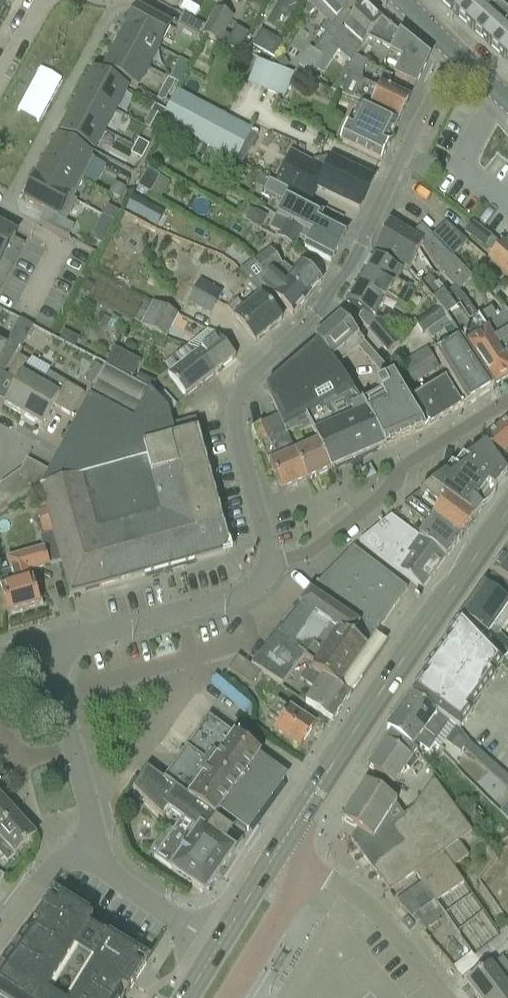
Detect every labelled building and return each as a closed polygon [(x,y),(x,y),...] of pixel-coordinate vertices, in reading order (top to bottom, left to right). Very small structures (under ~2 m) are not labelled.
[(292,75),(308,82),(314,73),(324,58),(342,30),(341,30),(349,16),(347,14),(360,1),(359,0),(310,0),(307,5),(302,13),(307,17),(319,5),(330,16),(319,32),(323,35),(313,52),(309,49),(292,75)] [(456,16),(471,0),(439,0),(456,16)] [(473,31),(496,5),(490,0),(471,0),(456,16),(473,31)] [(342,30),(330,48),(338,54),(350,65),(356,58),(368,41),(381,20),(363,3),(344,32),(342,30)] [(473,31),(490,47),(507,27),(507,16),(496,5),(473,31)] [(124,31),(160,50),(172,28),(136,8),(124,31)] [(216,10),(202,35),(220,44),(238,52),(248,35),(235,28),(230,38),(225,35),(233,19),(216,10)] [(199,38),(205,27),(183,15),(177,26),(199,38)] [(415,88),(429,59),(381,20),(368,41),(391,52),(390,55),(402,61),(394,78),(415,88)] [(507,61),(507,27),(490,47),(507,62),(507,61)] [(160,50),(124,31),(113,50),(150,69),(160,50)] [(260,31),(252,46),(273,57),(281,43),(260,31)] [(150,69),(113,50),(101,71),(138,91),(150,69)] [(283,56),(275,60),(282,71),(289,66),(283,56)] [(324,58),(314,73),(322,78),(332,63),(324,58)] [(361,74),(367,63),(356,58),(350,65),(345,72),(331,92),(348,98),(360,105),(398,122),(409,99),(391,90),(382,85),(377,94),(361,86),(361,84),(361,74)] [(182,62),(177,71),(185,75),(190,66),(182,62)] [(248,83),(284,98),(293,77),(256,62),(248,83)] [(129,91),(92,71),(80,92),(117,113),(129,91)] [(167,79),(162,90),(169,94),(175,84),(167,79)] [(106,133),(117,113),(80,92),(69,113),(106,133)] [(238,163),(242,165),(258,136),(253,134),(254,133),(176,92),(167,110),(163,117),(160,123),(238,163)] [(388,143),(398,122),(360,105),(350,125),(348,124),(339,142),(381,163),(390,144),(388,143)] [(165,112),(154,106),(150,113),(161,119),(165,112)] [(106,133),(69,113),(57,135),(94,155),(106,133)] [(43,161),(81,182),(94,158),(56,138),(55,139),(43,161)] [(138,140),(134,148),(145,154),(149,147),(138,140)] [(145,154),(134,148),(130,155),(141,161),(145,154)] [(268,182),(302,200),(306,201),(312,188),(358,210),(372,181),(354,172),(325,158),(323,162),(329,165),(326,171),(289,151),(273,182),(270,180),(268,182)] [(71,200),(81,182),(43,161),(34,180),(71,200)] [(149,195),(159,178),(147,171),(137,189),(149,195)] [(43,214),(38,223),(67,238),(73,227),(65,223),(76,202),(71,200),(34,180),(21,202),(43,214)] [(264,191),(282,201),(275,216),(290,223),(289,224),(303,230),(312,234),(338,249),(346,233),(319,220),(322,215),(300,204),(302,200),(268,182),(264,191)] [(118,186),(112,196),(120,200),(125,190),(118,186)] [(132,198),(124,212),(155,229),(163,214),(132,198)] [(246,223),(276,239),(275,240),(293,249),(299,238),(308,242),(304,250),(330,264),(338,249),(312,234),(303,230),(289,224),(290,223),(275,216),(258,207),(255,213),(252,211),(246,223)] [(107,208),(102,217),(114,223),(119,214),(107,208)] [(102,217),(98,225),(109,231),(114,223),(102,217)] [(388,223),(374,252),(392,261),(409,271),(415,260),(422,247),(411,236),(388,223)] [(491,238),(471,223),(463,234),(492,256),(488,261),(507,279),(507,250),(502,245),(500,247),(490,240),(491,238)] [(12,267),(3,262),(18,235),(0,225),(0,288),(12,267)] [(432,238),(451,257),(466,243),(460,237),(445,225),(432,237),(432,238)] [(472,278),(464,270),(451,257),(432,238),(432,237),(421,227),(411,236),(422,247),(437,272),(457,292),(472,278)] [(283,265),(281,267),(270,251),(254,262),(257,268),(260,272),(262,270),(266,267),(270,275),(272,273),(273,273),(280,279),(284,282),(285,281),(305,298),(307,300),(321,284),(299,265),(292,273),(283,265)] [(396,282),(401,274),(372,257),(362,274),(380,285),(376,291),(387,297),(406,308),(415,293),(396,282)] [(259,296),(266,303),(271,297),(293,316),(307,300),(305,298),(285,281),(284,282),(280,279),(273,273),(272,273),(270,275),(266,267),(262,270),(260,272),(257,268),(254,262),(240,273),(259,296)] [(376,291),(380,285),(362,274),(345,303),(362,313),(358,320),(388,353),(399,344),(376,316),(387,297),(376,291)] [(420,286),(438,309),(440,308),(448,301),(430,278),(420,286)] [(210,315),(218,300),(221,294),(200,283),(188,304),(210,315)] [(86,286),(83,292),(88,295),(91,289),(86,286)] [(268,306),(266,303),(259,296),(243,310),(236,301),(227,310),(233,317),(255,344),(281,322),(268,306)] [(456,310),(448,301),(440,308),(438,309),(438,310),(446,321),(450,328),(450,327),(457,338),(493,391),(507,382),(507,362),(478,317),(469,323),(459,308),(456,310)] [(164,339),(177,316),(153,304),(148,314),(141,327),(164,339)] [(496,317),(491,308),(477,316),(478,317),(507,362),(507,314),(505,311),(504,312),(496,317)] [(428,334),(446,321),(438,310),(416,325),(423,335),(426,333),(428,334)] [(13,338),(21,321),(7,315),(0,332),(0,333),(13,338)] [(358,350),(364,344),(340,317),(315,339),(319,346),(331,361),(336,368),(337,367),(358,350)] [(432,341),(450,328),(446,321),(428,334),(432,341)] [(63,331),(58,341),(66,345),(71,335),(63,331)] [(19,354),(28,336),(24,334),(15,351),(19,354)] [(223,343),(217,335),(197,351),(215,375),(235,359),(223,343)] [(466,408),(493,391),(457,338),(456,338),(458,342),(435,356),(465,406),(466,408)] [(408,403),(389,371),(364,344),(358,350),(379,374),(383,381),(375,386),(379,394),(362,405),(381,442),(384,447),(423,428),(408,403)] [(12,359),(16,353),(0,345),(0,375),(2,377),(12,359)] [(384,448),(384,447),(381,442),(362,405),(361,405),(339,370),(337,367),(336,368),(331,361),(319,346),(267,391),(278,417),(280,421),(284,430),(306,419),(310,429),(317,442),(330,472),(384,448)] [(105,365),(132,379),(140,362),(113,349),(105,365)] [(425,350),(414,357),(426,376),(437,369),(438,368),(426,350),(425,350)] [(167,375),(173,382),(185,398),(215,375),(197,351),(167,375)] [(18,357),(16,361),(6,379),(16,385),(3,407),(22,418),(40,387),(22,376),(29,363),(18,357)] [(413,384),(426,376),(414,357),(401,366),(413,384)] [(35,373),(53,381),(58,372),(39,364),(35,373)] [(93,364),(83,379),(92,384),(101,369),(93,364)] [(148,391),(134,383),(105,367),(89,397),(98,403),(114,407),(135,434),(139,429),(168,416),(166,410),(148,391)] [(138,375),(134,383),(148,391),(152,383),(138,375)] [(444,419),(465,406),(449,378),(427,391),(444,419)] [(71,417),(81,400),(84,395),(66,384),(58,397),(40,387),(22,418),(41,429),(53,407),(71,417)] [(424,430),(444,419),(427,391),(408,403),(423,428),(424,430)] [(114,407),(98,403),(89,397),(80,414),(57,456),(48,472),(40,488),(102,473),(114,458),(135,434),(114,407)] [(194,422),(172,428),(168,416),(139,429),(135,434),(114,458),(147,576),(224,554),(229,547),(198,433),(197,433),(194,422)] [(284,430),(280,421),(278,417),(253,428),(281,493),(306,482),(294,454),(293,452),(286,435),(284,430)] [(310,429),(306,419),(284,430),(286,435),(297,430),(299,435),(310,429)] [(506,477),(507,475),(507,467),(506,466),(507,464),(507,420),(481,442),(485,448),(494,459),(506,477)] [(330,472),(317,442),(293,452),(294,454),(306,482),(307,482),(330,472)] [(429,489),(473,522),(482,510),(482,506),(488,497),(490,494),(494,493),(506,477),(494,459),(485,448),(429,489)] [(70,597),(147,576),(114,458),(102,473),(40,488),(53,535),(60,563),(70,597)] [(40,488),(48,472),(26,460),(20,471),(40,488)] [(25,499),(40,488),(20,471),(11,478),(25,499)] [(25,499),(11,478),(0,486),(15,506),(25,499)] [(15,506),(0,486),(0,517),(15,506)] [(410,503),(459,540),(473,522),(429,489),(410,503)] [(410,503),(402,509),(426,527),(418,539),(446,559),(459,540),(410,503)] [(375,530),(359,543),(422,591),(446,559),(418,539),(390,517),(379,527),(375,530)] [(60,563),(53,535),(40,538),(43,550),(14,559),(17,570),(0,575),(0,588),(8,616),(39,607),(29,573),(60,563)] [(407,590),(353,549),(321,581),(379,630),(407,590)] [(503,559),(491,576),(507,588),(507,563),(503,559)] [(483,586),(461,617),(485,635),(482,640),(502,661),(507,656),(507,645),(499,635),(500,633),(493,628),(507,606),(507,588),(491,576),(483,586)] [(294,651),(304,659),(310,665),(313,667),(311,671),(349,698),(350,696),(348,695),(339,689),(379,630),(321,581),(310,593),(275,636),(294,651)] [(440,651),(438,655),(421,677),(423,679),(410,696),(427,708),(460,732),(473,714),(472,713),(477,706),(497,677),(496,676),(503,664),(461,619),(444,641),(447,642),(444,645),(440,651)] [(304,659),(294,651),(275,636),(250,667),(261,674),(270,681),(272,679),(281,687),(304,659)] [(237,658),(228,671),(252,687),(261,674),(250,667),(237,658)] [(332,722),(349,698),(311,671),(313,667),(310,665),(300,680),(315,690),(305,704),(332,722)] [(438,716),(427,708),(410,696),(396,716),(434,742),(446,725),(438,716)] [(314,727),(276,702),(267,717),(279,725),(274,732),(300,748),(314,727)] [(435,744),(434,742),(396,716),(386,731),(391,734),(412,749),(415,745),(428,754),(435,744)] [(208,720),(185,751),(237,788),(220,812),(247,832),(260,814),(287,777),(260,757),(209,720),(208,720)] [(391,734),(379,751),(367,769),(372,773),(383,780),(393,787),(404,772),(415,757),(418,753),(412,749),(391,734)] [(463,749),(507,790),(507,778),(469,743),(463,749)] [(220,812),(237,788),(185,751),(177,763),(163,782),(214,820),(215,819),(220,812)] [(233,832),(215,819),(214,820),(163,782),(147,770),(132,790),(161,818),(162,817),(168,809),(182,819),(173,831),(169,833),(162,838),(159,841),(156,844),(151,851),(149,855),(154,859),(153,860),(204,895),(232,853),(222,846),(233,832)] [(412,810),(411,811),(425,832),(433,844),(434,843),(435,842),(452,867),(468,857),(458,843),(473,832),(456,809),(435,779),(412,810)] [(435,903),(451,892),(463,884),(452,867),(435,842),(434,843),(433,844),(425,832),(411,811),(403,817),(394,807),(396,805),(364,784),(339,824),(355,834),(350,841),(389,893),(414,874),(435,903)] [(16,816),(0,799),(0,830),(16,816)] [(500,813),(507,822),(507,803),(500,813)] [(472,806),(465,813),(475,822),(482,815),(472,806)] [(16,816),(0,830),(0,856),(6,863),(14,856),(35,837),(16,816)] [(0,972),(0,997),(125,997),(127,995),(146,965),(103,938),(103,939),(88,930),(92,922),(53,898),(33,926),(34,927),(29,934),(28,933),(23,940),(4,966),(0,972)] [(435,903),(412,920),(423,933),(440,922),(438,920),(444,916),(435,903)] [(413,928),(414,927),(407,919),(406,920),(401,925),(407,932),(413,928)] [(498,934),(505,943),(507,940),(507,926),(498,934)] [(507,974),(507,967),(502,959),(491,968),(491,967),(466,985),(476,997),(500,997),(507,992),(507,990),(500,980),(507,974)]
